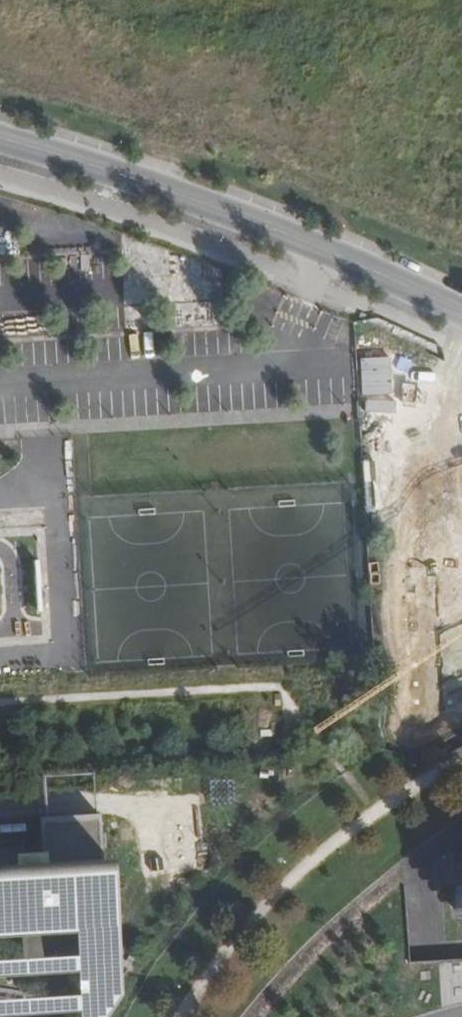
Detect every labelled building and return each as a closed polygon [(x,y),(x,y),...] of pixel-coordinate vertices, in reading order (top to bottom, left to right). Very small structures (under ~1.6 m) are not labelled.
[(0,872),(0,1016),(109,1016),(113,1012),(125,995),(122,929),(118,865),(101,866),(99,814),(40,818),(43,869),(36,870),(0,872)]
